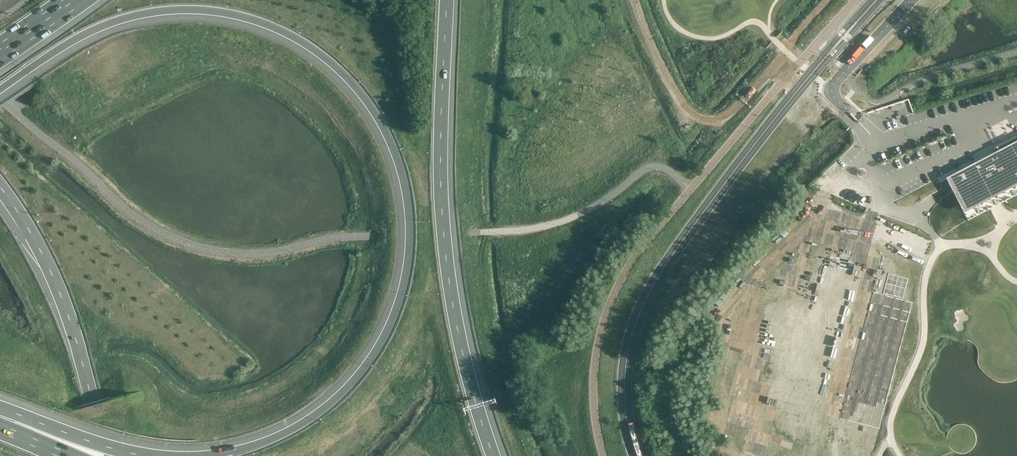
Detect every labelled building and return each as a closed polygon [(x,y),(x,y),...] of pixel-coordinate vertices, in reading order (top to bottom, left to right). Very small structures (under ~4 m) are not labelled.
[(914,123),(911,113),(906,103),(866,116),(883,132),(914,123)] [(948,179),(969,221),(1016,197),(1016,142),(948,179)]
